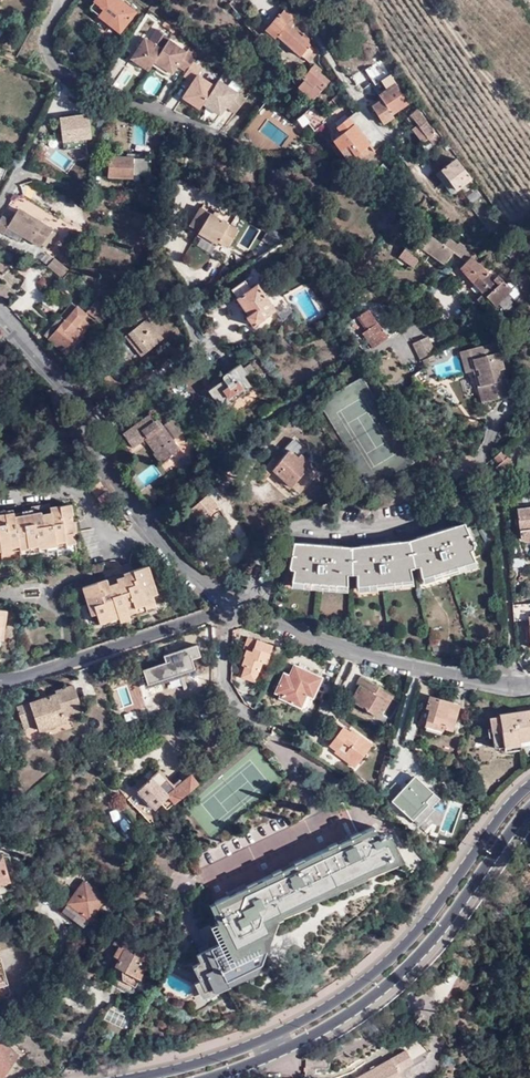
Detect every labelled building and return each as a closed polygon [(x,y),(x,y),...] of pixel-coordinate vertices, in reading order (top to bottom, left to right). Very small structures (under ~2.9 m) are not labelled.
[(122,0),(92,0),(89,4),(118,29),(134,9),(122,0)] [(304,56),(311,62),(319,52),(316,49),(316,48),(292,26),(298,18),(287,9),(280,16),(279,15),(267,29),(276,37),(278,35),(303,57),(304,56)] [(168,36),(169,35),(158,24),(150,37),(145,33),(131,55),(149,66),(153,61),(168,36)] [(196,53),(168,36),(155,57),(173,69),(178,61),(187,67),(196,53)] [(173,69),(155,57),(153,61),(171,72),(173,69)] [(199,70),(203,63),(194,57),(187,67),(184,71),(194,77),(184,93),(201,103),(215,80),(199,70)] [(305,79),(299,87),(312,101),(330,81),(320,73),(322,70),(315,65),(304,78),(305,79)] [(388,89),(397,83),(391,75),(382,81),(388,89)] [(405,95),(397,83),(388,89),(380,94),(383,99),(373,106),(384,124),(395,117),(393,114),(414,99),(409,92),(405,95)] [(338,102),(346,96),(344,92),(335,99),(338,102)] [(270,145),(280,146),(282,144),(259,126),(270,115),(292,133),(300,127),(267,99),(242,128),(242,130),(241,135),(251,137),(250,142),(270,145)] [(319,104),(315,104),(299,117),(304,125),(310,121),(316,129),(329,118),(319,104)] [(442,140),(418,108),(408,116),(409,119),(413,116),(419,124),(423,131),(418,134),(421,140),(424,143),(430,138),(435,146),(442,140)] [(59,117),(62,146),(71,145),(71,148),(86,146),(85,137),(90,137),(87,113),(59,117)] [(371,146),(351,117),(337,128),(341,134),(334,139),(347,158),(354,153),(356,156),(371,146)] [(423,131),(419,124),(412,128),(415,131),(418,134),(423,131)] [(418,134),(415,131),(407,137),(414,146),(421,140),(418,134)] [(257,151),(269,152),(270,145),(250,142),(249,148),(257,150),(257,151)] [(109,156),(108,176),(128,177),(132,177),(132,173),(148,174),(149,158),(109,156)] [(459,159),(438,174),(452,194),(473,179),(459,159)] [(397,179),(405,173),(404,171),(395,177),(397,179)] [(240,229),(202,205),(190,223),(200,230),(198,233),(215,245),(220,238),(230,245),(240,229)] [(39,246),(40,244),(50,229),(16,208),(8,221),(1,216),(0,219),(0,231),(3,233),(6,226),(39,246)] [(1,216),(8,221),(13,213),(5,209),(2,215),(1,216)] [(508,236),(514,232),(509,226),(503,230),(508,236)] [(274,246),(282,235),(270,227),(262,238),(274,246)] [(40,244),(44,247),(47,241),(51,243),(57,233),(50,229),(40,244)] [(420,246),(429,233),(427,232),(415,242),(420,246)] [(472,257),(476,253),(462,243),(460,244),(450,238),(445,244),(429,233),(420,246),(432,254),(447,264),(448,263),(455,252),(468,260),(472,257)] [(427,262),(432,254),(420,246),(415,242),(415,243),(412,241),(401,257),(416,267),(422,258),(427,262)] [(20,256),(8,248),(2,256),(13,265),(17,259),(20,256)] [(458,271),(468,260),(455,252),(448,263),(458,271)] [(47,265),(61,276),(67,268),(53,257),(47,265)] [(479,264),(476,260),(472,257),(468,260),(463,266),(469,274),(479,264)] [(17,259),(13,265),(11,267),(25,277),(31,269),(17,259)] [(485,259),(479,264),(488,273),(493,268),(485,259)] [(488,273),(479,264),(469,274),(478,283),(488,273)] [(495,279),(488,273),(478,283),(486,293),(479,300),(481,303),(488,297),(499,285),(495,279)] [(499,285),(488,297),(497,306),(513,290),(499,275),(495,279),(499,285)] [(238,297),(251,288),(246,280),(233,289),(238,297)] [(258,284),(251,288),(238,297),(237,298),(248,316),(246,317),(253,328),(276,311),(258,284)] [(17,310),(46,301),(42,291),(14,300),(17,310)] [(103,305),(95,299),(87,311),(100,320),(104,314),(99,310),(103,305)] [(65,318),(54,331),(50,327),(43,334),(65,353),(89,325),(81,318),(85,314),(71,302),(60,314),(65,318)] [(136,315),(141,321),(125,335),(143,356),(165,337),(147,317),(152,312),(147,305),(136,315)] [(363,330),(375,346),(386,338),(365,309),(354,318),(363,330)] [(60,314),(50,327),(54,331),(65,318),(60,314)] [(359,333),(371,349),(375,346),(363,330),(359,333)] [(432,353),(434,352),(426,335),(412,342),(420,359),(432,353)] [(478,376),(486,402),(512,396),(508,379),(503,380),(500,370),(505,368),(498,340),(471,348),(476,370),(478,370),(480,375),(478,376)] [(474,371),(468,349),(460,351),(467,373),(474,371)] [(73,350),(68,355),(73,360),(78,354),(73,350)] [(424,360),(433,355),(432,353),(420,359),(422,363),(425,362),(424,360)] [(426,360),(434,359),(433,355),(424,360),(425,362),(422,363),(423,365),(427,364),(426,360)] [(247,372),(239,361),(219,375),(221,377),(204,388),(211,399),(213,397),(221,408),(244,392),(242,390),(251,385),(243,374),(247,372)] [(483,403),(486,402),(478,376),(476,376),(483,403)] [(153,422),(149,416),(124,433),(135,449),(147,440),(157,454),(156,455),(162,464),(181,447),(160,420),(156,420),(153,422)] [(285,448),(288,450),(274,467),(269,462),(259,475),(262,478),(271,468),(291,486),(308,466),(306,465),(310,461),(302,454),(306,449),(293,438),(285,448)] [(501,470),(511,461),(500,449),(493,456),(499,462),(496,465),(501,470)] [(98,478),(96,470),(80,476),(82,483),(98,478)] [(131,477),(145,498),(150,495),(155,491),(151,485),(147,488),(139,478),(136,474),(131,477)] [(101,481),(100,482),(91,488),(96,496),(106,489),(101,481)] [(104,503),(113,497),(107,489),(98,496),(104,503)] [(221,505),(211,494),(188,513),(197,525),(221,505)] [(17,513),(0,516),(0,549),(22,545),(23,549),(47,544),(47,542),(66,539),(66,543),(77,541),(69,503),(59,505),(59,507),(49,509),(50,511),(45,512),(39,513),(38,511),(17,515),(17,513)] [(517,506),(520,535),(520,536),(522,538),(524,539),(526,539),(527,539),(529,538),(529,537),(529,505),(517,506)] [(476,546),(465,523),(435,534),(408,545),(379,546),(351,548),(321,544),(292,540),(287,567),(292,568),(289,582),(343,588),(344,575),(356,576),(356,589),(413,584),(412,570),(421,568),(426,581),(478,561),(472,548),(476,546)] [(144,558),(131,562),(132,564),(116,569),(116,571),(111,572),(107,574),(106,571),(97,574),(96,572),(78,578),(91,616),(96,615),(99,625),(110,622),(108,618),(142,607),(143,611),(154,607),(151,597),(156,595),(144,558)] [(520,619),(529,619),(529,603),(520,604),(520,619)] [(8,651),(10,636),(15,636),(17,606),(1,605),(0,608),(0,650),(8,651)] [(246,635),(242,648),(245,649),(250,651),(248,656),(242,654),(239,663),(244,664),(240,676),(253,680),(259,661),(264,663),(270,644),(246,635)] [(143,671),(148,685),(194,670),(190,659),(200,656),(196,646),(164,656),(166,663),(143,671)] [(278,696),(299,705),(305,693),(311,696),(320,675),(293,663),(288,674),(282,671),(273,691),(279,693),(278,696)] [(358,685),(349,700),(374,714),(379,706),(387,692),(359,675),(354,683),(358,685)] [(74,684),(56,690),(57,693),(17,707),(25,730),(38,725),(40,732),(67,723),(66,717),(84,711),(74,684)] [(387,692),(379,706),(383,709),(391,694),(387,692)] [(444,724),(442,727),(453,730),(461,704),(431,695),(427,708),(431,709),(428,720),(444,724)] [(491,717),(495,748),(505,747),(506,751),(522,748),(522,746),(529,744),(529,709),(500,713),(500,716),(491,717)] [(441,732),(442,727),(444,724),(428,720),(425,727),(441,732)] [(336,747),(356,762),(370,742),(358,733),(356,736),(336,721),(322,739),(335,749),(336,747)] [(404,741),(412,744),(416,729),(408,726),(404,741)] [(333,751),(353,766),(356,762),(336,747),(335,749),(333,751)] [(169,808),(200,783),(192,774),(176,786),(160,771),(139,790),(157,808),(162,802),(169,808)] [(397,781),(390,788),(392,789),(386,795),(411,818),(435,793),(416,775),(404,788),(397,781)] [(119,810),(109,821),(126,836),(136,825),(119,810)] [(212,948),(226,979),(257,965),(250,952),(261,947),(256,935),(269,929),(263,918),(393,855),(384,835),(380,836),(375,826),(343,842),(291,866),(240,891),(217,903),(225,920),(212,926),(220,944),(212,948)] [(0,857),(0,882),(8,880),(2,856),(0,857)] [(108,898),(84,881),(64,911),(86,928),(108,898)] [(204,930),(211,948),(212,948),(220,944),(212,926),(204,930)] [(12,929),(0,933),(0,949),(17,945),(12,929)] [(112,952),(116,946),(117,945),(116,944),(121,935),(116,933),(106,949),(112,952)] [(116,946),(120,949),(123,945),(128,948),(133,941),(121,935),(116,944),(117,945),(116,946)] [(117,967),(126,971),(143,981),(155,957),(139,949),(141,945),(133,941),(128,948),(123,945),(120,949),(116,957),(121,960),(117,967)] [(205,989),(226,979),(212,948),(211,948),(199,953),(203,961),(195,965),(205,989)] [(8,983),(0,954),(0,985),(8,983)] [(143,981),(126,971),(125,980),(139,987),(143,981)] [(20,1055),(0,1041),(0,1077),(2,1077),(20,1055)] [(396,1070),(412,1061),(405,1049),(354,1077),(355,1077),(401,1077),(396,1070)]
